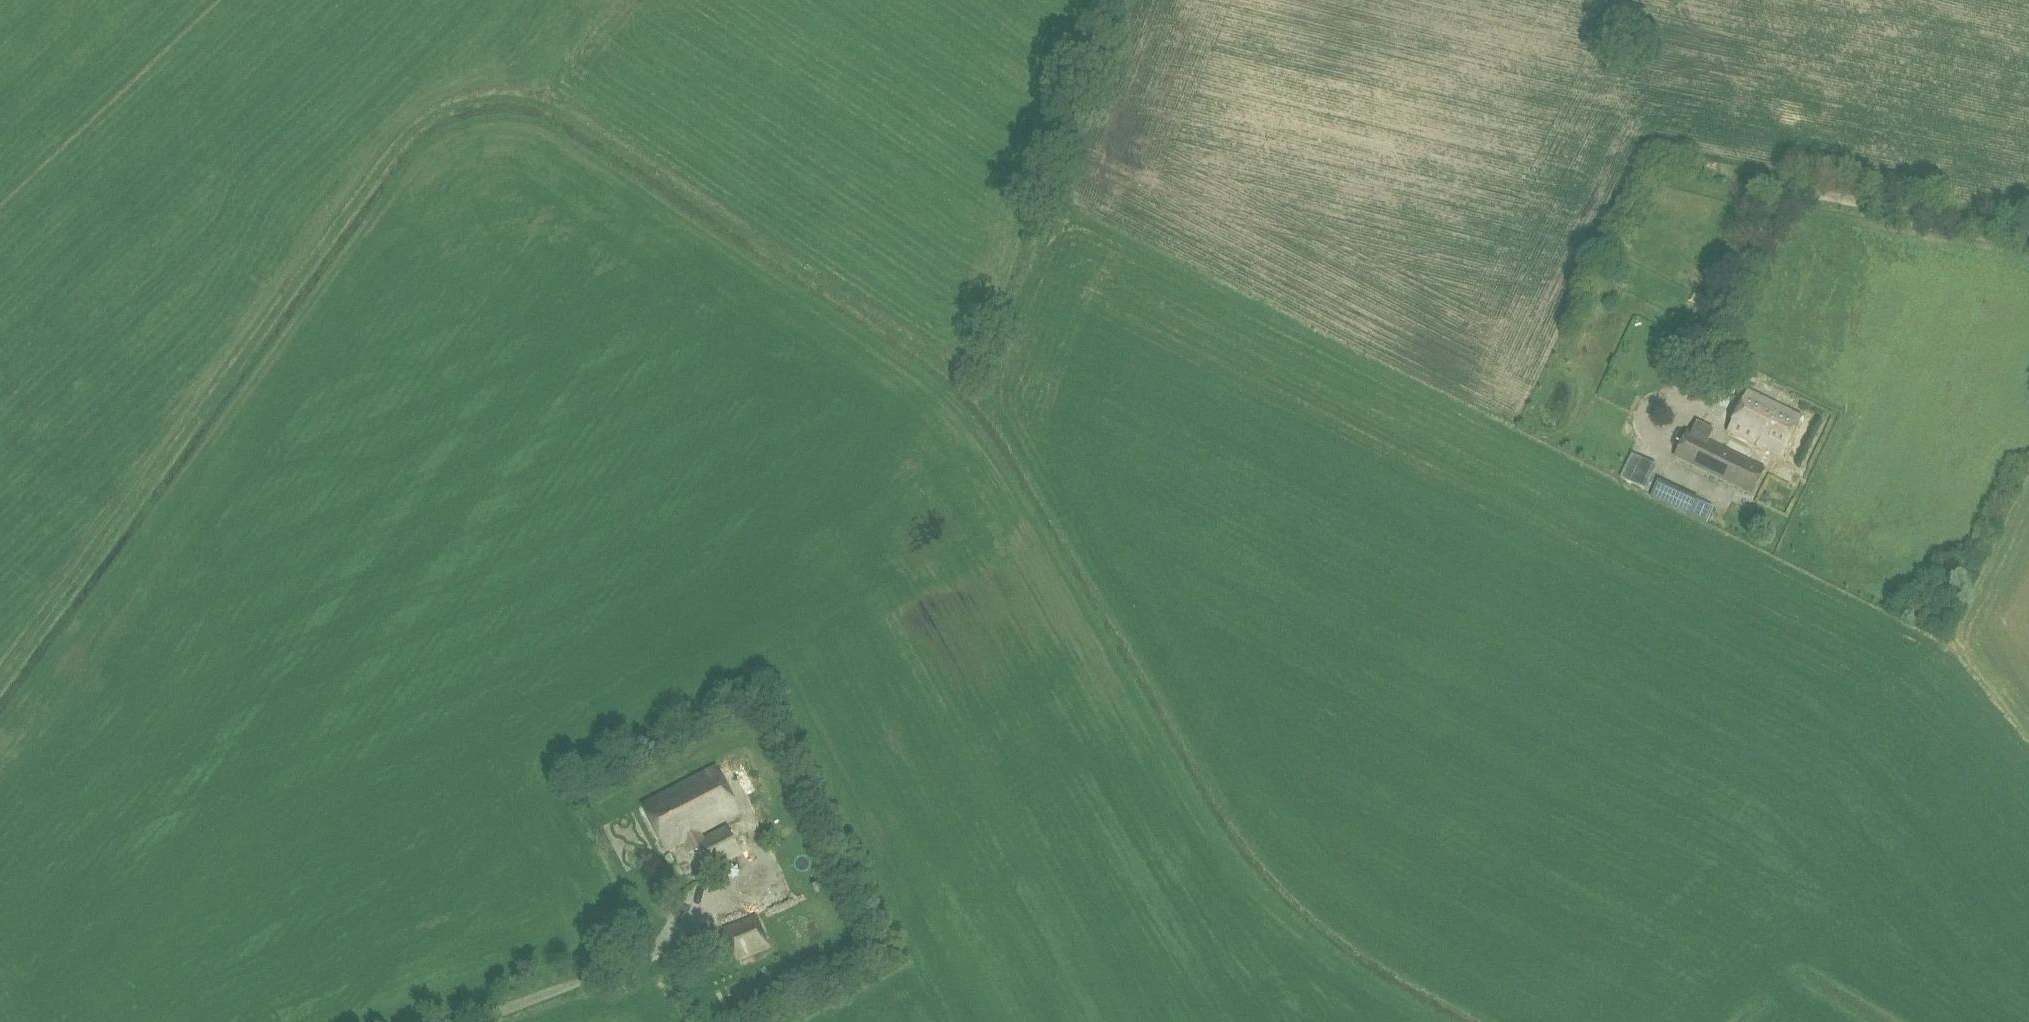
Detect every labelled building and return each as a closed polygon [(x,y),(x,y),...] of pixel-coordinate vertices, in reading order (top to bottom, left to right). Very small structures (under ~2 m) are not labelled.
[(1802,417),(1748,391),(1729,432),(1758,446),(1759,444),(1768,448),(1767,450),(1783,457),(1802,417)] [(1687,431),(1675,457),(1753,494),(1765,468),(1687,431)] [(1643,484),(1654,464),(1641,458),(1640,460),(1632,455),(1622,475),(1643,484)] [(1690,515),(1699,497),(1660,478),(1651,496),(1690,515)] [(741,812),(717,766),(642,804),(666,851),(741,812)] [(742,854),(728,827),(695,843),(709,870),(742,854)] [(770,948),(758,915),(725,927),(738,960),(770,948)]
